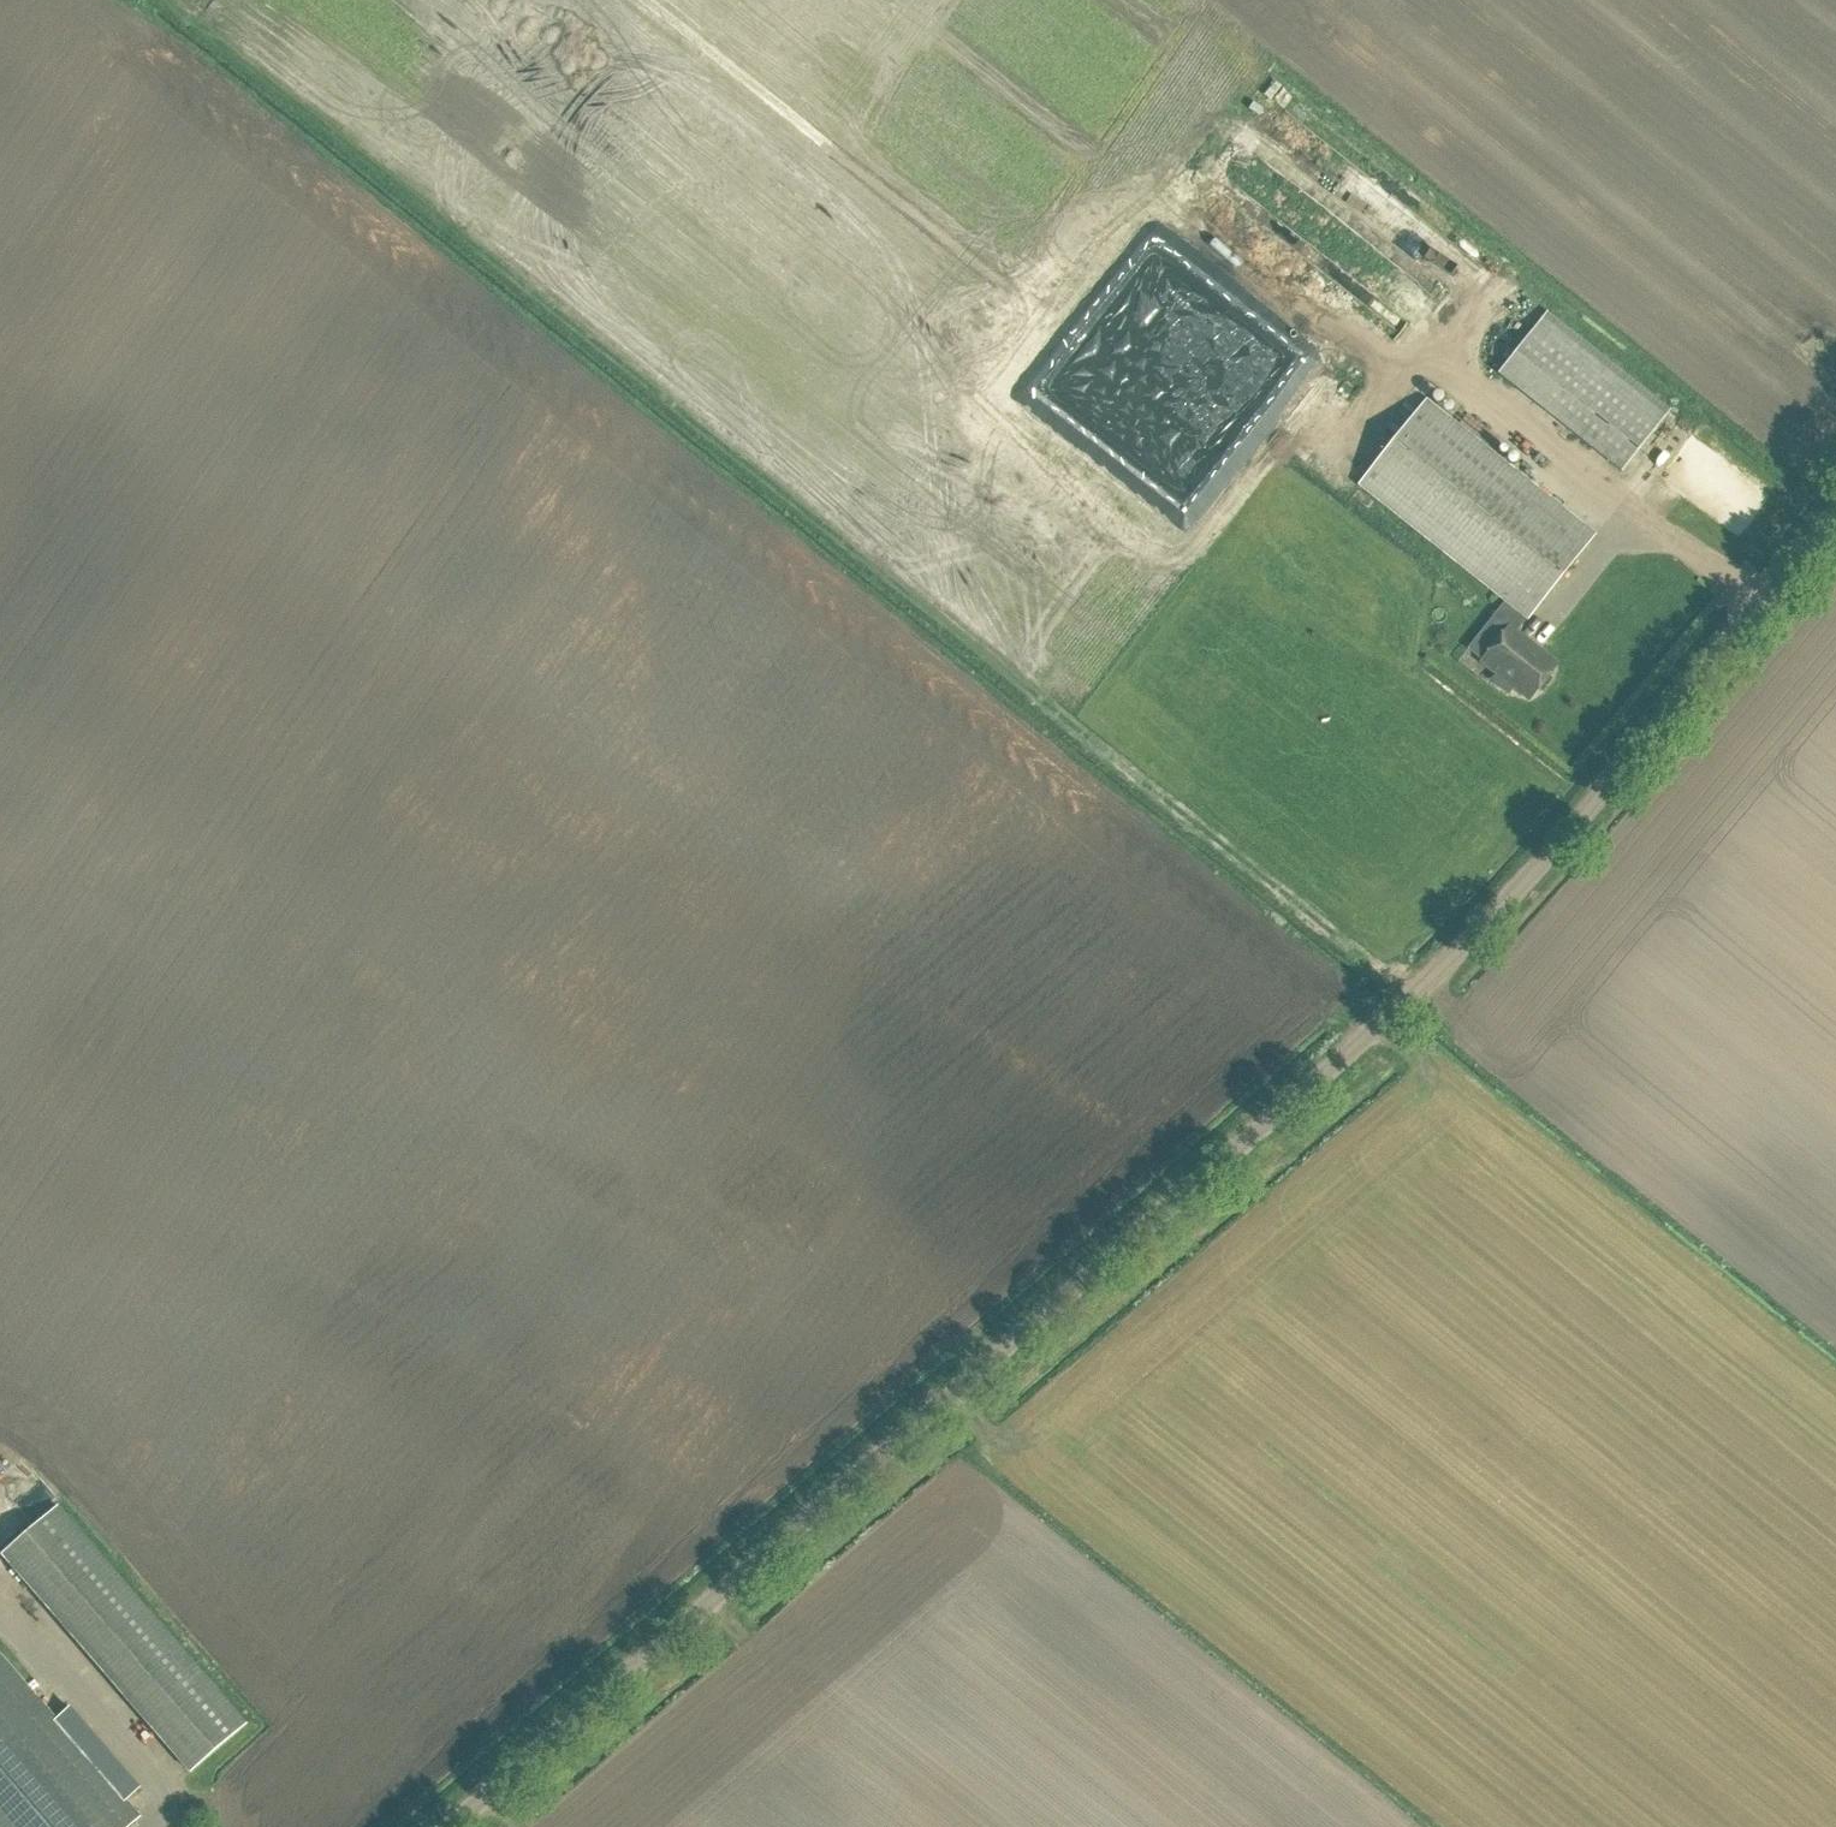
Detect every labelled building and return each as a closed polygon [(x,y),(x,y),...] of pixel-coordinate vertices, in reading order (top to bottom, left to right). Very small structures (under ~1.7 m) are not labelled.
[(1669,414),(1545,316),(1496,377),(1621,476),(1669,414)] [(1202,319),(1183,350),(1211,368),(1231,337),(1202,319)] [(1424,404),(1358,487),(1504,603),(1492,618),(1504,628),(1497,636),(1501,639),(1481,664),(1496,676),(1490,683),(1507,697),(1513,690),(1528,702),(1537,691),(1541,694),(1550,682),(1546,679),(1555,668),(1514,635),(1526,620),(1527,622),(1593,539),(1424,404)] [(190,1774),(246,1726),(57,1507),(1,1555),(190,1774)] [(136,1820),(0,1663),(0,1826),(128,1826),(136,1820)]
